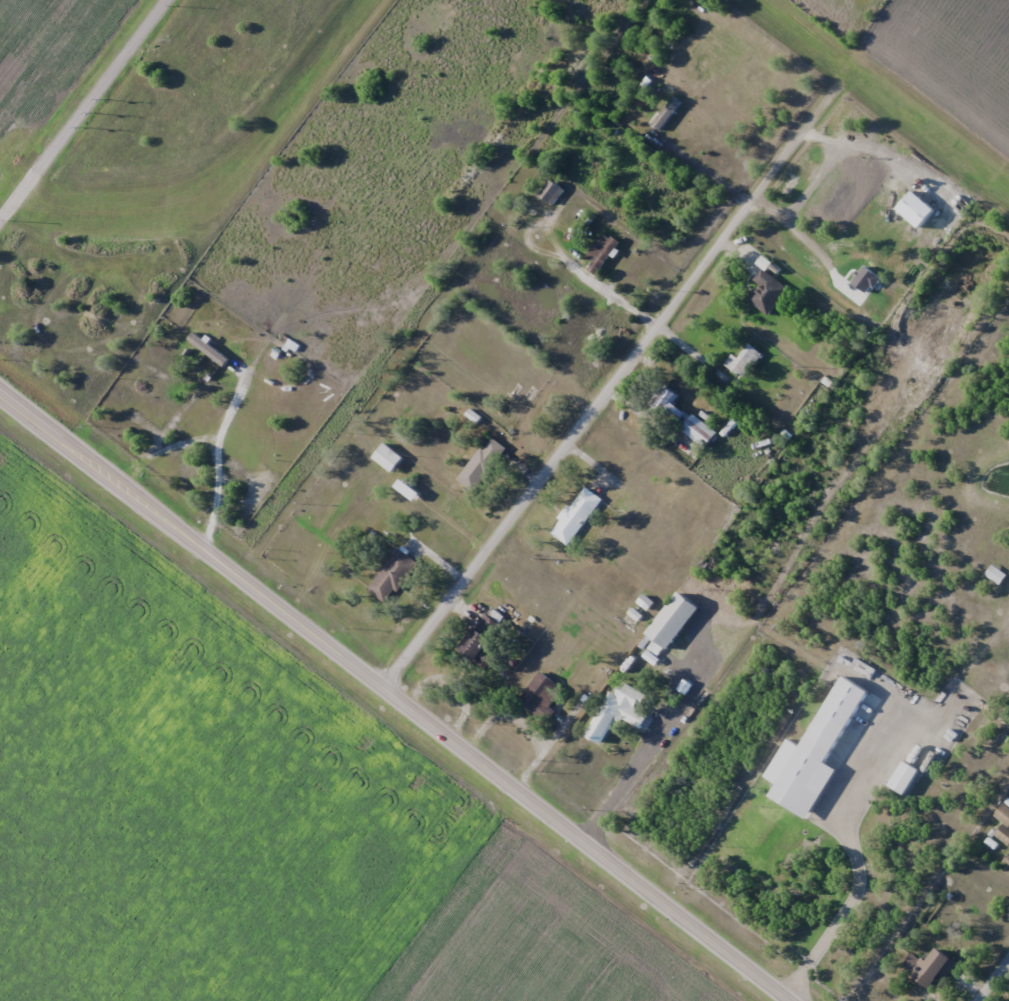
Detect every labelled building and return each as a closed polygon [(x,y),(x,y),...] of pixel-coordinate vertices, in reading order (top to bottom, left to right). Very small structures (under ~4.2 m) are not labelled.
[(655,125),(676,100),(684,107),(663,132),(655,125)] [(542,196),(552,183),(565,192),(554,206),(542,196)] [(603,235),(589,254),(604,264),(618,243),(603,235)] [(747,260),(755,252),(746,243),(737,252),(747,260)] [(759,265),(765,258),(775,266),(770,273),(759,265)] [(761,269),(756,275),(762,287),(752,304),(769,318),(792,291),(761,269)] [(869,311),(877,301),(889,311),(881,320),(869,311)] [(728,366),(734,356),(740,361),(751,346),(763,357),(744,379),(728,366)] [(664,402),(672,391),(682,398),(672,408),(664,402)] [(696,417),(690,424),(714,442),(719,434),(696,417)] [(508,451),(492,437),(457,478),(472,491),(508,451)] [(403,458),(386,443),(373,457),(391,472),(403,458)] [(553,535),(590,490),(606,506),(571,548),(553,535)] [(371,590),(400,553),(424,567),(392,604),(371,590)] [(999,585),(1007,574),(992,564),(984,575),(999,585)] [(649,635),(680,594),(702,610),(670,652),(649,635)] [(465,649),(480,630),(493,643),(478,661),(465,649)] [(526,695),(545,673),(566,690),(547,713),(526,695)] [(767,779),(791,741),(803,749),(847,678),(873,696),(828,764),(840,773),(811,823),(771,800),(779,787),(767,779)] [(591,737),(613,694),(618,696),(627,684),(643,695),(638,710),(628,713),(603,746),(591,737)] [(891,789),(908,764),(925,773),(909,799),(891,789)] [(997,818),(1008,803),(1008,830),(997,818)] [(996,837),(1008,824),(1008,850),(996,837)] [(918,978),(939,950),(958,965),(933,991),(918,978)]
